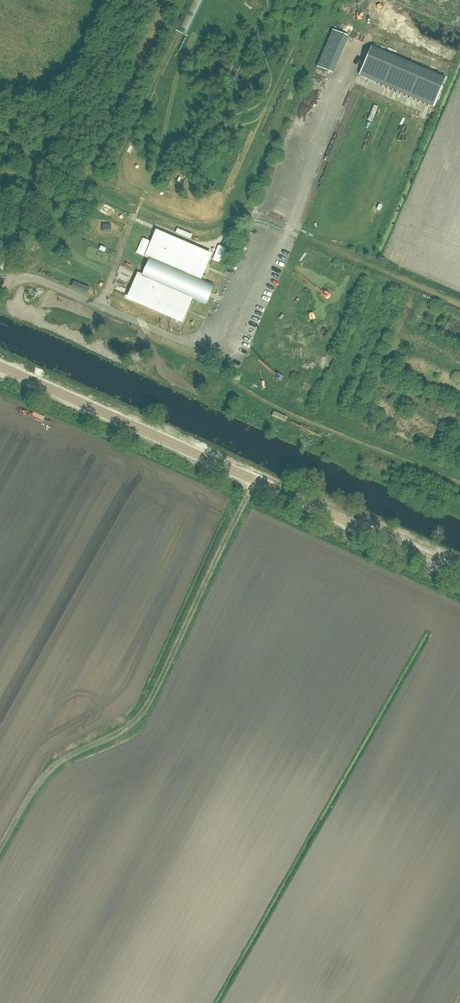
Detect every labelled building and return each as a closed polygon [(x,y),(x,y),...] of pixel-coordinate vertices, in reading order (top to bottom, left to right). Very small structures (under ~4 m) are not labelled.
[(332,74),(347,37),(336,32),(333,31),(317,68),(320,69),(332,74)] [(371,46),(358,75),(432,107),(445,79),(371,46)] [(140,234),(135,250),(143,252),(148,236),(140,234)] [(201,279),(209,260),(198,256),(153,236),(144,257),(149,259),(146,266),(142,275),(137,273),(128,294),(184,318),(192,299),(201,303),(206,293),(210,283),(201,279)] [(89,287),(74,281),(71,287),(87,293),(89,287)]
